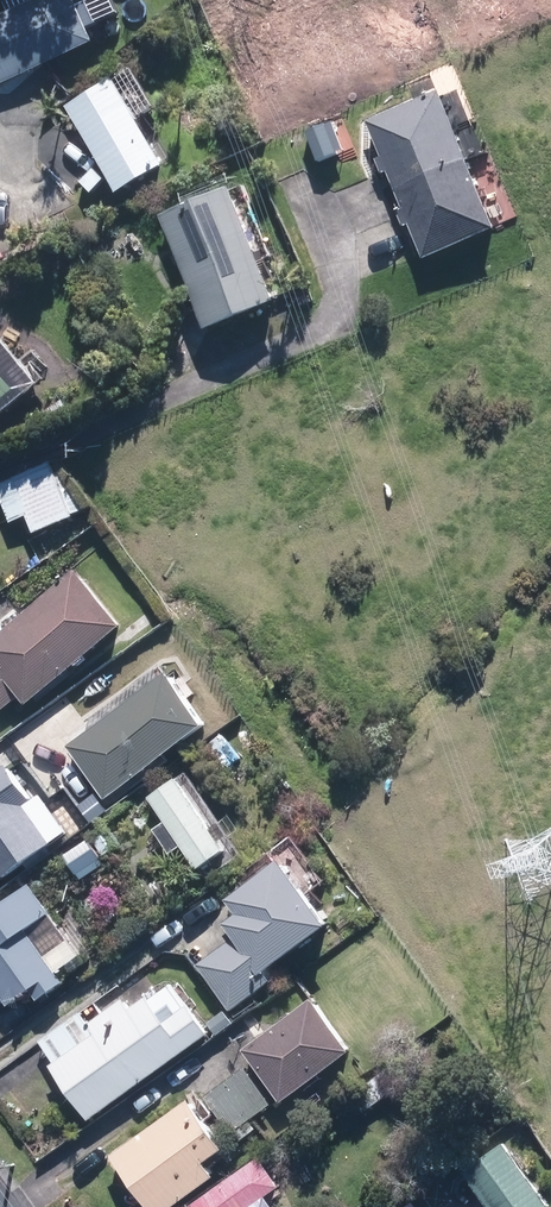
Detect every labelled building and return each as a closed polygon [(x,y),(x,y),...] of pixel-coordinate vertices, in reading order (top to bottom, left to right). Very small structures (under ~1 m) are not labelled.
[(97,38),(91,24),(101,20),(92,0),(81,4),(79,0),(34,0),(0,16),(0,81),(97,38)] [(119,78),(72,105),(119,188),(167,162),(119,78)] [(407,227),(420,260),(489,232),(434,96),(365,124),(380,160),(373,163),(379,176),(384,174),(399,214),(394,216),(400,229),(407,227)] [(157,220),(202,333),(269,306),(224,193),(157,220)] [(0,360),(0,402),(21,384),(0,360)] [(29,536),(68,520),(67,517),(76,514),(60,472),(50,475),(46,466),(8,482),(9,486),(0,490),(0,492),(11,519),(21,515),(29,536)] [(15,698),(22,707),(115,629),(70,576),(0,636),(0,711),(15,698)] [(64,751),(100,802),(197,732),(160,682),(64,751)] [(46,846),(20,809),(27,804),(2,770),(0,772),(0,879),(46,846)] [(144,802),(192,873),(220,854),(215,847),(225,840),(186,782),(175,790),(171,784),(144,802)] [(62,860),(74,877),(97,861),(86,844),(62,860)] [(196,968),(227,1013),(266,985),(259,976),(320,932),(274,867),(223,903),(235,919),(221,929),(231,943),(196,968)] [(6,1009),(27,993),(35,1004),(59,986),(52,975),(66,966),(55,951),(63,945),(44,918),(46,916),(25,889),(0,907),(0,1001),(6,1009)] [(47,1069),(86,1123),(204,1039),(184,1012),(161,1028),(142,1001),(125,1013),(118,1004),(84,1029),(91,1038),(47,1069)] [(239,1055),(276,1106),(344,1056),(307,1005),(239,1055)] [(206,1027),(213,1037),(231,1024),(224,1014),(206,1027)] [(240,1127),(248,1139),(256,1134),(247,1121),(266,1107),(240,1071),(201,1098),(228,1136),(240,1127)] [(141,1206),(173,1206),(209,1181),(198,1167),(218,1153),(184,1107),(108,1161),(141,1206)] [(482,1206),(542,1206),(498,1148),(459,1176),(482,1206)] [(274,1191),(254,1164),(192,1206),(251,1206),(274,1191)]
